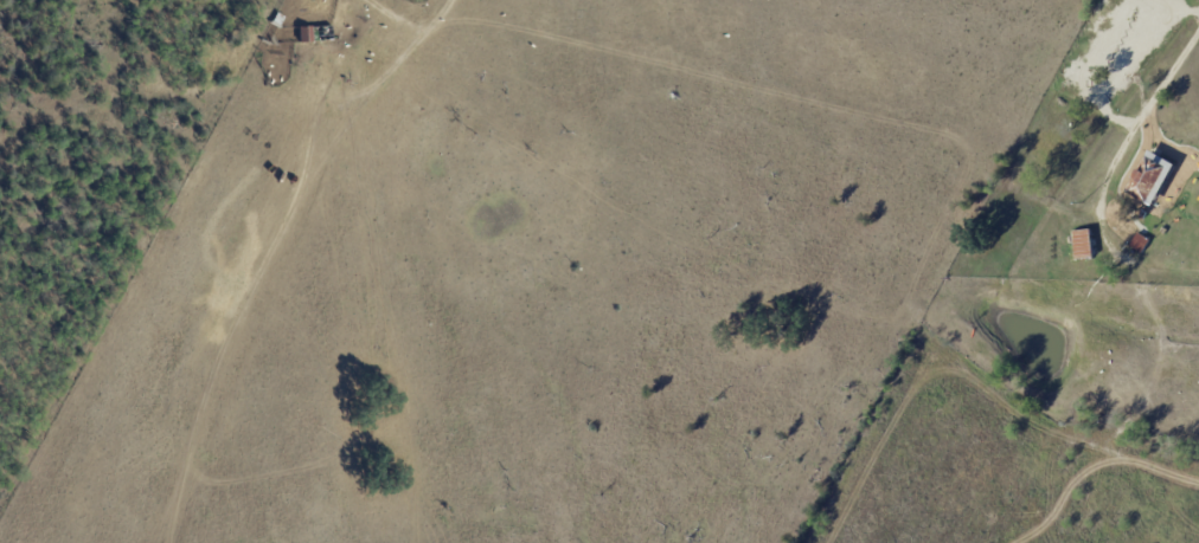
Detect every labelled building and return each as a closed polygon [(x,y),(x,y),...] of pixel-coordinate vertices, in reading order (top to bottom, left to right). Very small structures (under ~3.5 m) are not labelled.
[(299,27),(310,26),(310,27),(332,26),(333,41),(300,44),(299,27)] [(1160,155),(1178,164),(1156,206),(1130,192),(1153,150),(1160,155)] [(1094,240),(1096,258),(1090,258),(1091,261),(1084,261),(1084,259),(1078,260),(1075,232),(1092,230),(1094,240)] [(1140,251),(1131,245),(1140,233),(1152,241),(1144,253),(1140,251)] [(1081,269),(1072,279),(1062,271),(1070,260),(1082,269),(1081,269)] [(1118,293),(1114,290),(1118,283),(1123,287),(1118,293)]
